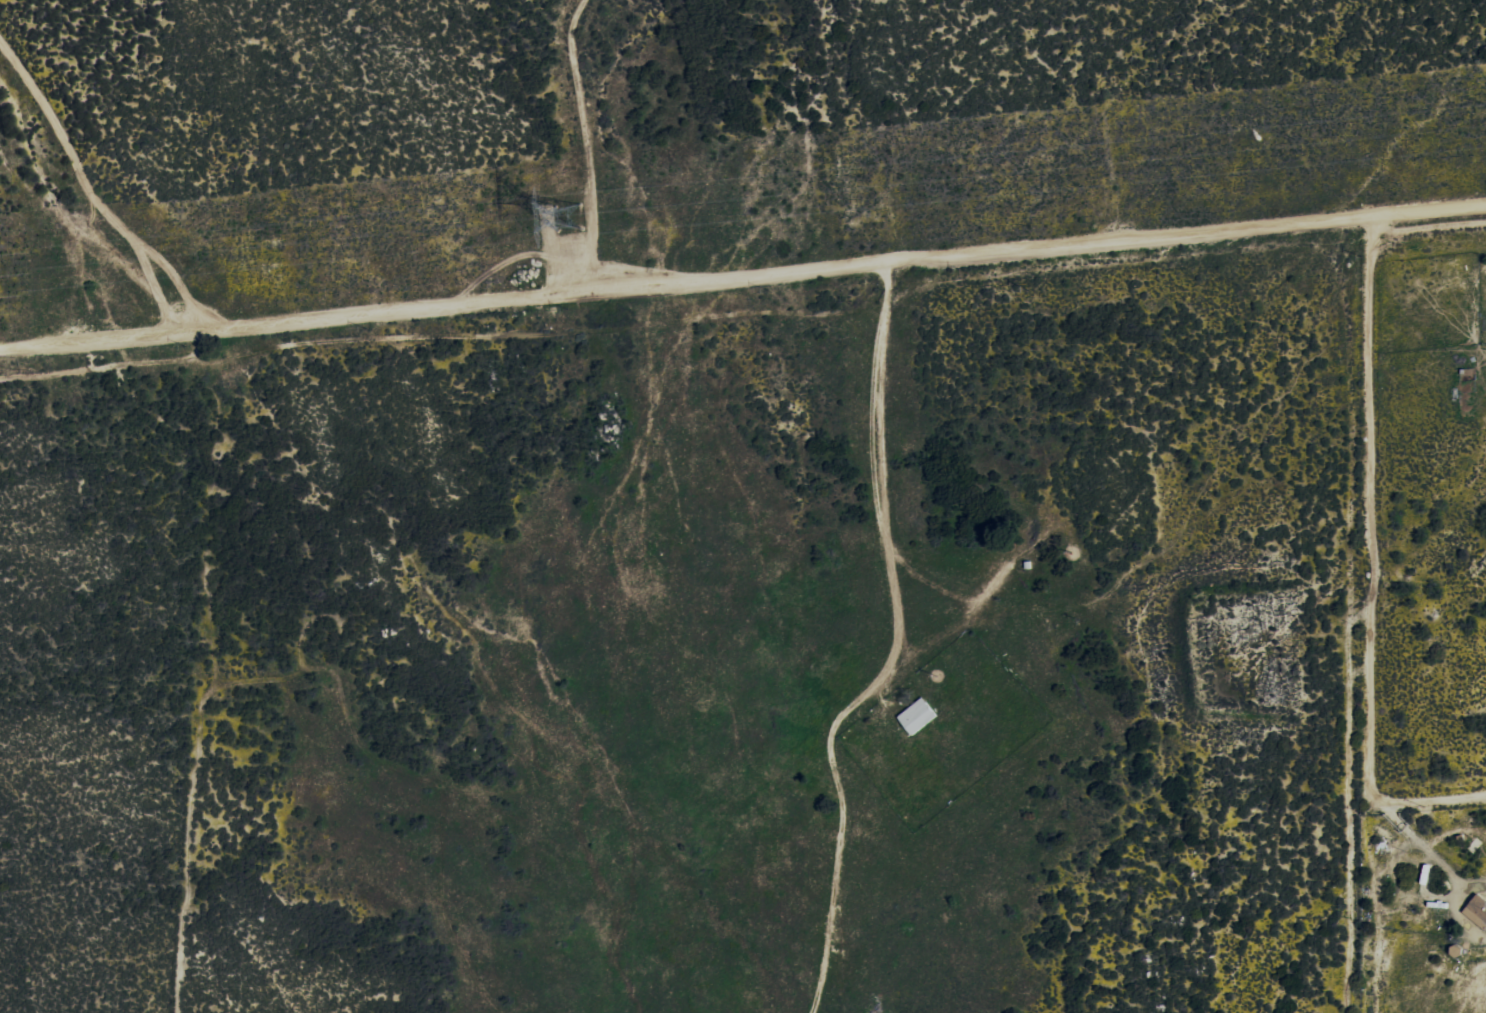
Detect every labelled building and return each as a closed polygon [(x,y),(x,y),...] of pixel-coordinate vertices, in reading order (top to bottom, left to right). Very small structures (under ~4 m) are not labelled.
[(908,735),(936,718),(923,698),(896,715),(908,735)] [(1485,931),(1485,930),(1485,902),(1475,894),(1461,913),(1485,931)]
